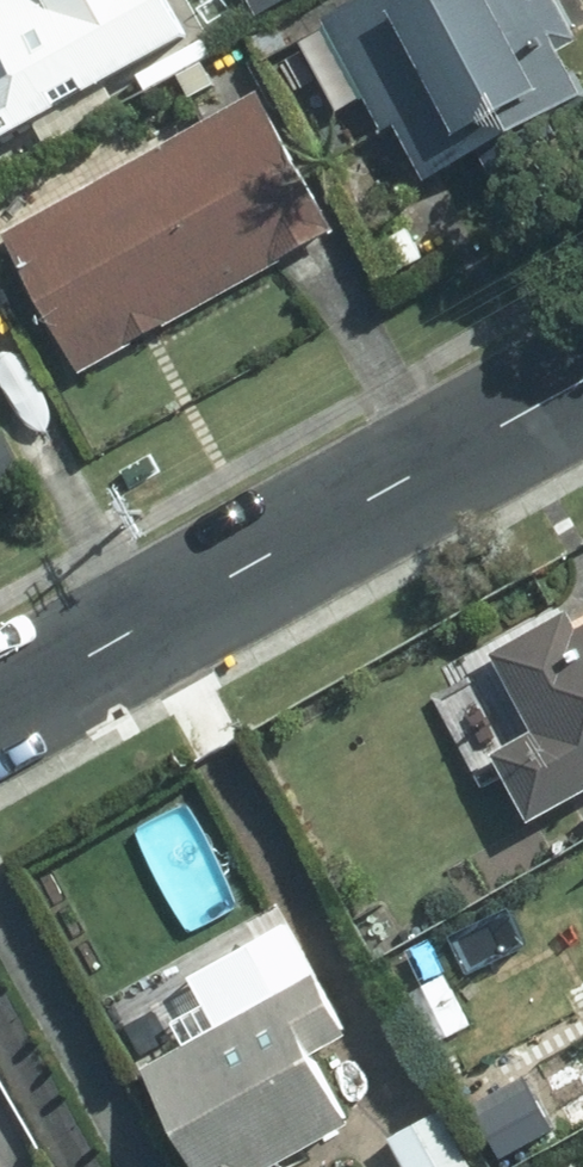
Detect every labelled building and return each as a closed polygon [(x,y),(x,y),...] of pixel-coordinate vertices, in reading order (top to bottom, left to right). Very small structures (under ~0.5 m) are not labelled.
[(196,34),(178,0),(1,0),(0,1),(0,21),(8,34),(0,38),(0,143),(196,34)] [(265,16),(292,0),(256,0),(265,16)] [(334,22),(393,131),(407,123),(439,181),(491,152),(501,174),(570,136),(558,115),(582,102),(582,77),(569,51),(582,44),(582,33),(566,0),(376,0),(334,22)] [(280,25),(256,39),(267,60),(292,46),(280,25)] [(266,95),(11,235),(85,369),(339,229),(266,95)] [(412,231),(378,249),(392,276),(426,259),(412,231)] [(545,821),(582,799),(582,630),(575,617),(505,656),(551,738),(510,760),(545,821)] [(435,930),(377,960),(401,1007),(459,977),(435,930)] [(160,1071),(211,1166),(292,1166),(362,1128),(323,1057),(355,1040),(323,983),(160,1071)] [(446,1116),(398,1143),(412,1166),(475,1166),(446,1116)]
